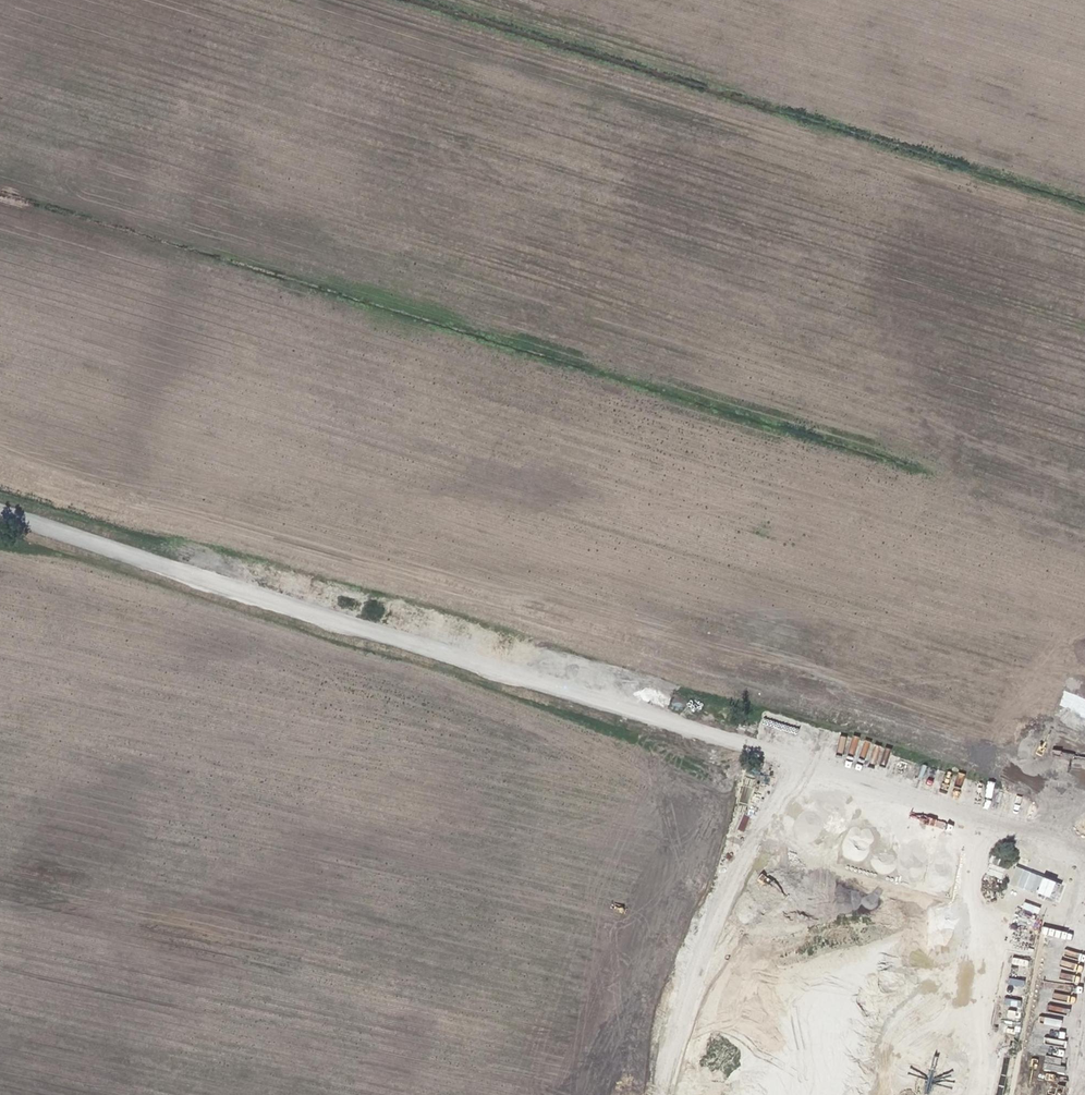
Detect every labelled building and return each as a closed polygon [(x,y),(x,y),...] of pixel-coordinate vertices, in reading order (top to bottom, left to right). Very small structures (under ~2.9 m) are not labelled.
[(1058,904),(1064,887),(1037,877),(1031,894),(1058,904)] [(1034,900),(1031,906),(1051,915),(1054,908),(1034,900)] [(1064,966),(1084,969),(1084,962),(1065,959),(1064,966)] [(1072,1002),(1068,1018),(1084,1023),(1084,1006),(1072,1002)] [(1063,1029),(1062,1037),(1078,1038),(1078,1031),(1063,1029)]
